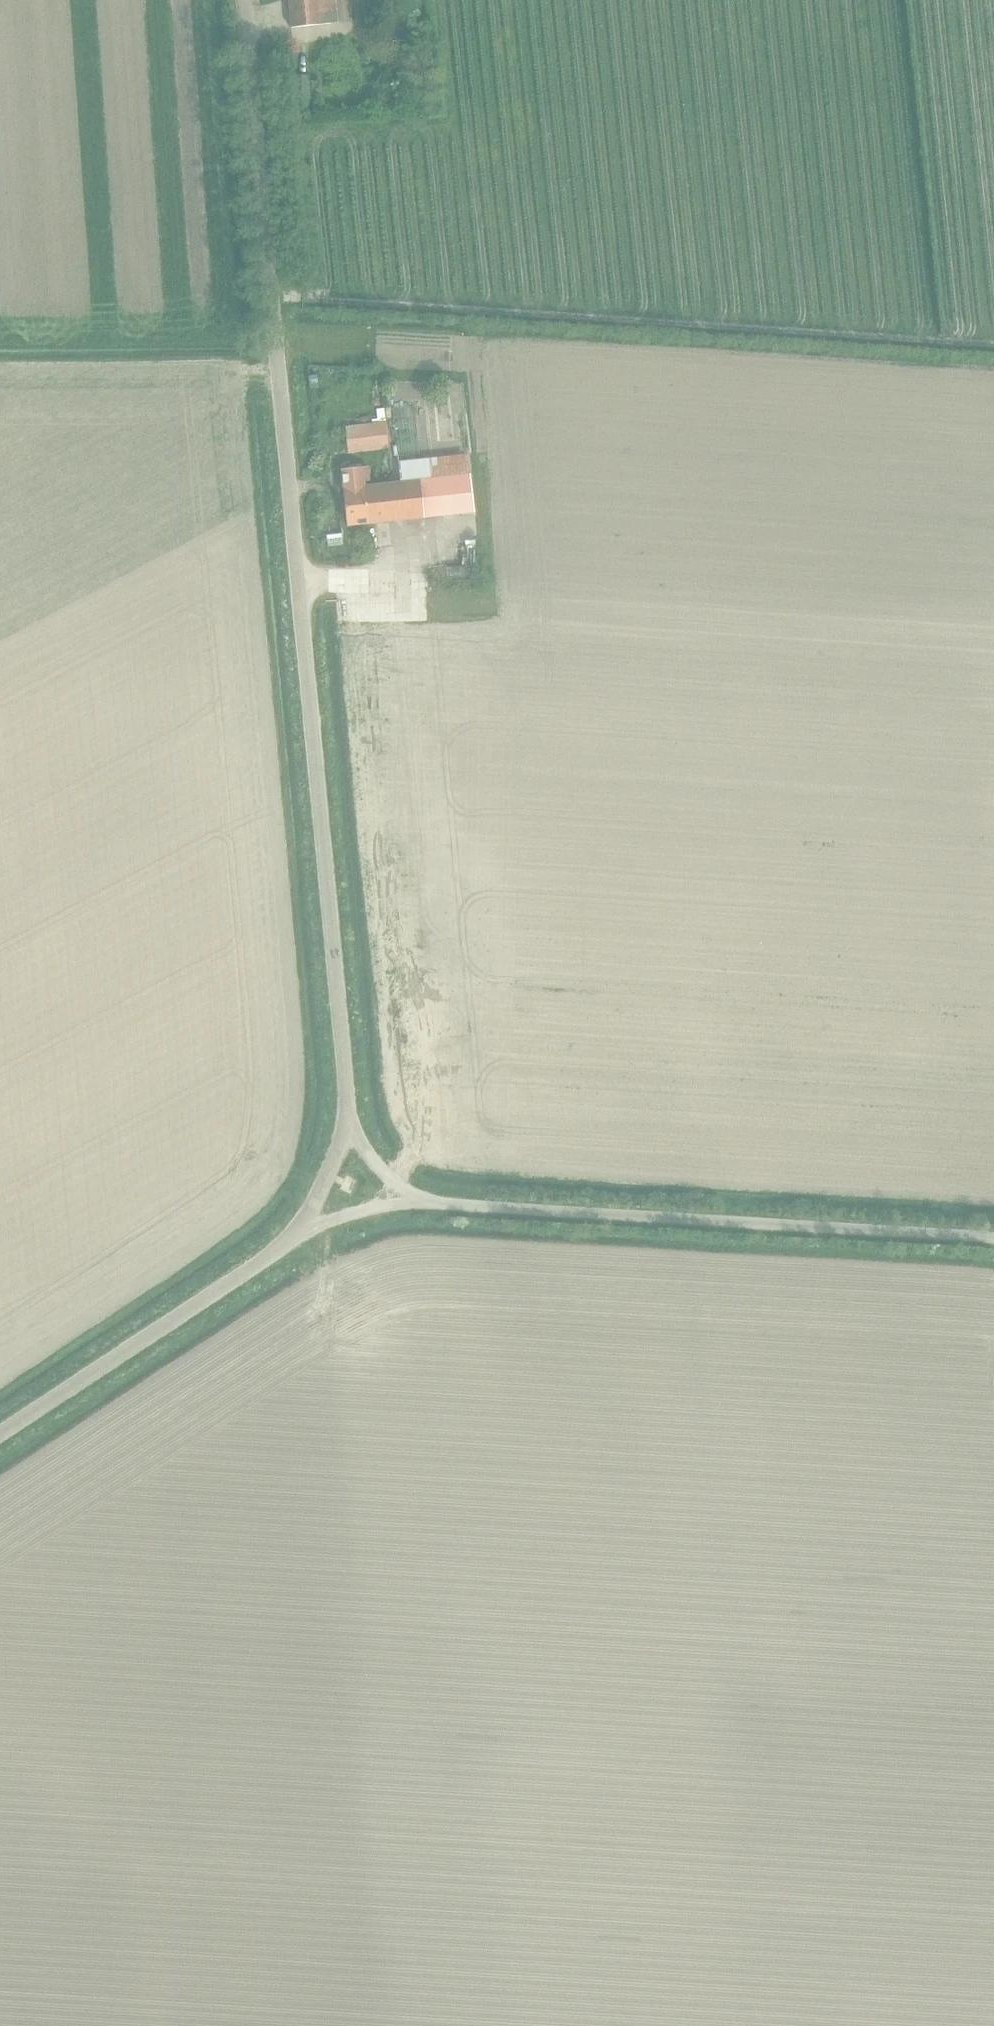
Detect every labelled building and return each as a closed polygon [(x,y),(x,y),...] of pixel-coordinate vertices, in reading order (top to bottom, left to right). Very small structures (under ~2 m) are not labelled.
[(290,26),(336,22),(334,0),(288,0),(290,26)] [(348,426),(345,426),(347,450),(358,449),(387,446),(385,422),(348,426)] [(473,513),(469,475),(467,455),(398,461),(400,482),(363,485),(363,480),(368,480),(367,466),(340,469),(345,524),(473,513)]
